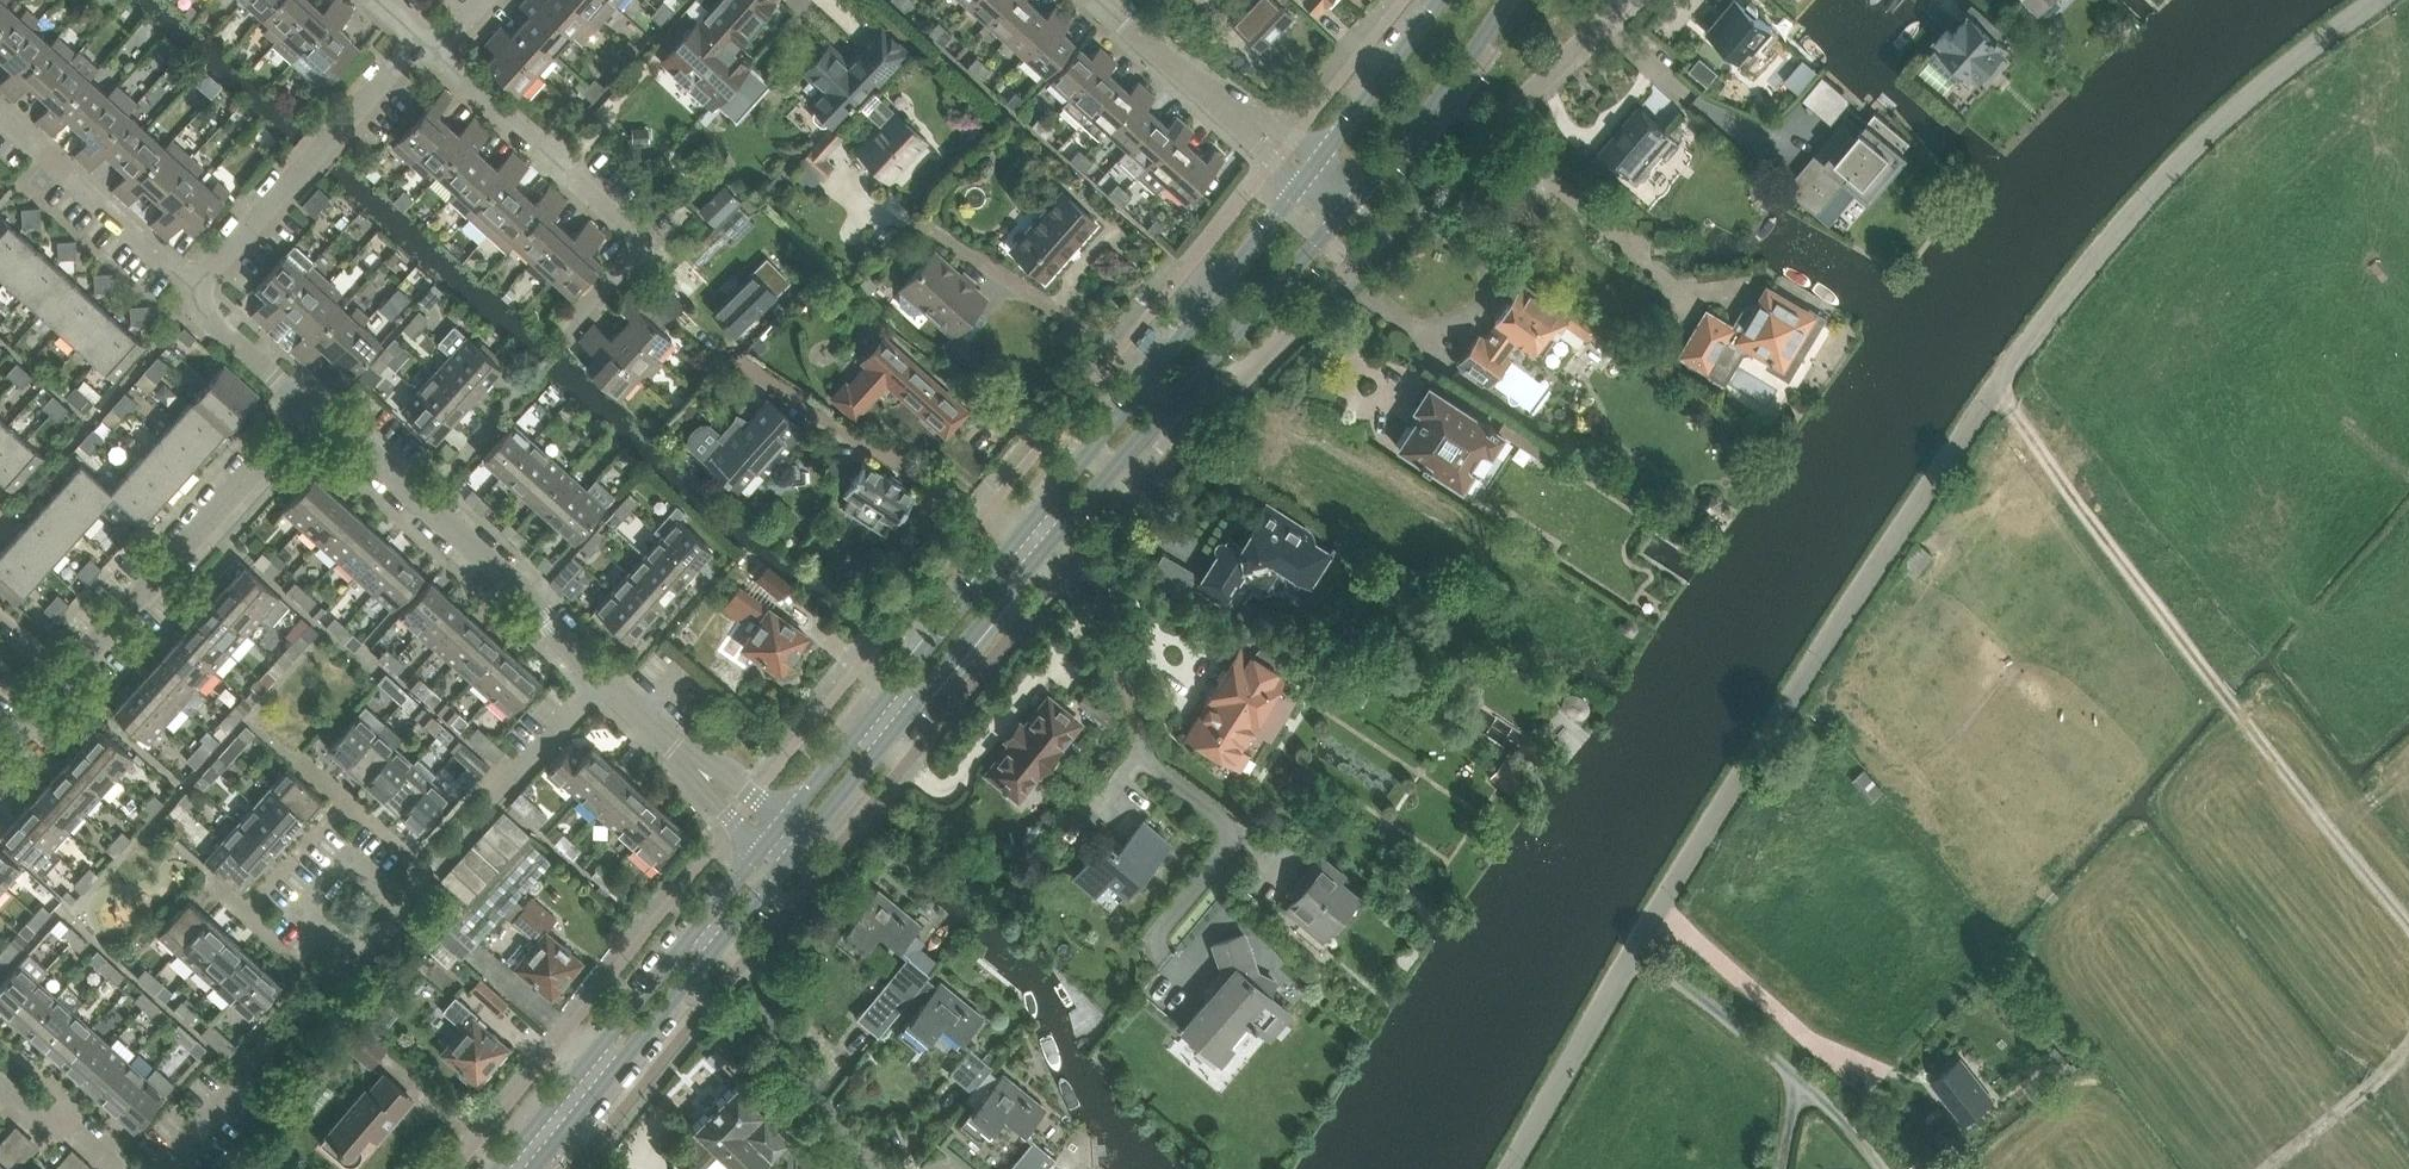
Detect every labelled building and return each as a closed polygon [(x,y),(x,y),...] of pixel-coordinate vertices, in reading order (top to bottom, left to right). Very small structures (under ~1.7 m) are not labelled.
[(15,7),(8,1),(9,0),(0,0),(0,23),(15,7)] [(125,0),(112,0),(107,5),(115,11),(125,0)] [(281,0),(246,0),(244,2),(263,19),(281,0)] [(313,2),(311,0),(281,0),(263,19),(270,25),(264,31),(275,41),(277,43),(313,2)] [(347,3),(344,0),(332,0),(323,11),(313,2),(277,43),(275,41),(272,43),(294,62),(347,3)] [(520,6),(530,15),(521,26),(554,56),(571,36),(531,0),(525,0),(520,6)] [(571,36),(579,44),(596,24),(569,0),(531,0),(571,36)] [(596,24),(613,5),(608,0),(569,0),(596,24)] [(661,60),(710,106),(714,101),(748,65),(749,65),(731,49),(775,0),(716,0),(661,60)] [(898,4),(905,10),(914,0),(902,0),(898,4)] [(1007,0),(971,0),(967,5),(987,22),(1007,0)] [(1035,7),(1027,0),(1007,0),(987,22),(1006,40),(1035,7)] [(1229,20),(1258,49),(1291,16),(1279,4),(1283,0),(1249,0),(1229,20)] [(1315,10),(1322,2),(1328,3),(1331,0),(1304,0),(1315,10)] [(2040,13),(2052,0),(2027,0),(2040,13)] [(656,9),(667,19),(675,10),(664,1),(656,9)] [(1746,62),(1774,28),(1758,14),(1755,18),(1734,1),(1709,31),(1746,62)] [(192,18),(200,10),(192,3),(185,11),(192,18)] [(312,78),(313,76),(327,88),(361,50),(350,40),(352,37),(341,28),(356,11),(347,3),(294,62),(312,78)] [(40,17),(28,7),(22,14),(15,7),(0,23),(0,55),(3,58),(40,17)] [(1026,57),(1063,15),(1055,7),(1046,17),(1035,7),(1006,40),(1026,57)] [(663,24),(667,19),(656,9),(652,14),(663,24)] [(1942,46),(1932,57),(1958,80),(1968,69),(1978,79),(2007,47),(1997,37),(2003,30),(1981,10),(1974,17),(1972,15),(1955,34),(1950,30),(1938,42),(1942,46)] [(1063,15),(1026,57),(1045,75),(1073,43),(1062,33),(1072,22),(1063,15)] [(52,41),(34,25),(41,18),(40,17),(3,58),(14,68),(0,83),(0,86),(7,92),(53,42),(52,41)] [(937,39),(946,28),(939,21),(929,32),(937,39)] [(806,100),(815,109),(813,111),(814,116),(820,122),(826,122),(828,120),(832,124),(875,79),(879,84),(911,51),(881,22),(848,57),(830,40),(801,70),(818,87),(806,100)] [(501,26),(493,35),(537,75),(554,56),(521,26),(512,36),(501,26)] [(946,28),(937,39),(943,44),(953,34),(946,28)] [(41,93),(78,52),(59,34),(52,41),(53,42),(7,92),(15,100),(31,83),(41,93)] [(493,35),(485,44),(496,53),(485,65),(519,95),(537,75),(493,35)] [(622,47),(633,57),(641,48),(630,38),(622,47)] [(628,62),(633,57),(622,47),(618,52),(628,62)] [(1070,97),(1108,55),(1099,48),(1090,58),(1078,47),(1050,79),(1070,97)] [(91,77),(100,67),(81,49),(78,52),(41,93),(52,102),(36,119),(46,127),(91,77)] [(1082,122),(1118,82),(1107,73),(1116,63),(1108,55),(1070,97),(1063,104),(1082,122)] [(975,74),(985,63),(977,56),(967,67),(975,74)] [(1708,83),(1718,71),(1700,56),(1690,68),(1708,83)] [(985,63),(975,74),(981,79),(991,68),(985,63)] [(748,65),(714,101),(736,120),(777,75),(767,66),(759,75),(748,65)] [(1852,99),(1824,75),(1805,99),(1832,122),(1852,99)] [(110,94),(109,93),(91,77),(46,127),(53,135),(69,118),(79,128),(110,94)] [(587,86),(598,95),(606,86),(595,77),(587,86)] [(1108,131),(1146,89),(1138,82),(1129,92),(1118,82),(1082,122),(1101,139),(1108,131)] [(129,112),(128,111),(137,101),(117,83),(109,93),(110,94),(79,128),(89,137),(74,153),(84,162),(129,112)] [(594,100),(598,95),(587,86),(583,91),(594,100)] [(1128,149),(1156,117),(1146,108),(1155,98),(1146,89),(1108,131),(1128,149)] [(412,166),(448,125),(438,116),(453,99),(443,90),(398,140),(406,147),(400,155),(412,166)] [(1016,92),(1006,103),(1013,109),(1022,98),(1016,92)] [(875,93),(862,107),(881,125),(856,151),(889,180),(926,141),(875,93)] [(301,115),(309,106),(299,96),(291,106),(290,106),(301,115)] [(1678,123),(1670,132),(1643,108),(1606,151),(1624,167),(1622,168),(1624,170),(1626,169),(1633,174),(1631,176),(1638,182),(1639,181),(1644,179),(1650,172),(1651,166),(1662,153),(1666,157),(1668,157),(1669,157),(1679,145),(1679,144),(1679,143),(1675,140),(1680,133),(1681,125),(1678,123)] [(118,162),(148,129),(129,112),(84,162),(91,169),(107,152),(118,162)] [(1819,154),(1790,188),(1818,211),(1831,223),(1852,198),(1859,190),(1872,201),(1882,189),(1903,164),(1900,162),(1905,156),(1908,158),(1910,156),(1905,151),(1912,143),(1885,120),(1877,112),(1876,113),(1876,114),(1855,138),(1842,126),(1819,154)] [(1039,132),(1048,121),(1041,115),(1031,125),(1039,132)] [(1138,175),(1184,124),(1176,117),(1167,127),(1156,117),(1128,149),(1119,158),(1138,175)] [(437,176),(482,126),(474,118),(459,135),(448,125),(412,166),(424,177),(430,170),(437,176)] [(1039,132),(1045,138),(1055,127),(1048,121),(1039,132)] [(554,123),(549,130),(559,139),(565,132),(554,123)] [(1158,193),(1166,183),(1195,152),(1184,142),(1193,132),(1184,124),(1138,175),(1158,193)] [(450,200),(486,160),(477,151),(492,134),(482,126),(437,176),(455,192),(449,199),(450,200)] [(824,158),(843,137),(832,127),(801,160),(822,179),(833,167),(824,158)] [(633,128),(633,140),(647,140),(647,128),(633,128)] [(121,196),(174,139),(172,138),(166,145),(148,129),(118,162),(127,171),(112,188),(121,196)] [(156,197),(193,156),(174,139),(121,196),(129,204),(145,187),(156,197)] [(1078,165),(1087,155),(1079,148),(1070,159),(1078,165)] [(469,217),(521,160),(512,152),(497,169),(486,160),(450,200),(469,217)] [(1195,152),(1166,183),(1186,201),(1223,159),(1215,152),(1206,162),(1195,152)] [(1087,155),(1078,165),(1084,171),(1093,160),(1087,155)] [(159,231),(205,181),(198,174),(204,167),(193,156),(156,197),(165,206),(150,222),(159,231)] [(488,234),(525,194),(515,185),(530,168),(521,160),(469,217),(488,234)] [(205,181),(159,231),(168,239),(184,222),(196,232),(232,191),(220,181),(213,188),(205,181)] [(1116,200),(1126,189),(1117,182),(1108,192),(1116,200)] [(1091,191),(1083,184),(1076,192),(1084,199),(1091,191)] [(725,185),(700,209),(716,227),(739,203),(741,201),(725,185)] [(320,187),(304,204),(315,215),(331,197),(320,187)] [(514,245),(559,195),(550,187),(535,203),(525,194),(488,234),(506,251),(513,244),(514,245)] [(1126,189),(1116,200),(1122,205),(1132,195),(1126,189)] [(527,269),(563,228),(553,219),(568,203),(559,195),(514,245),(532,261),(526,268),(527,269)] [(1043,278),(1094,221),(1069,198),(1056,211),(1050,206),(1035,222),(1030,223),(1025,229),(1025,234),(1011,249),(1043,278)] [(751,214),(739,203),(716,227),(690,256),(702,267),(751,214)] [(23,227),(41,226),(41,209),(37,209),(23,225),(23,227)] [(23,210),(23,225),(37,209),(23,210)] [(352,221),(344,214),(336,223),(344,230),(352,221)] [(18,231),(1,215),(0,215),(0,251),(18,231)] [(1147,229),(1154,235),(1163,225),(1156,219),(1147,229)] [(552,279),(597,229),(588,221),(574,238),(563,228),(527,269),(539,280),(545,273),(552,279)] [(597,229),(552,279),(572,296),(602,263),(591,253),(606,237),(597,229)] [(38,248),(18,231),(0,251),(0,277),(6,282),(38,248)] [(60,259),(78,259),(77,241),(74,241),(60,256),(60,259)] [(60,242),(60,256),(74,241),(60,242)] [(313,264),(312,264),(314,261),(295,244),(286,254),(256,288),(266,297),(251,315),(260,322),(313,264)] [(23,298),(54,263),(38,248),(6,282),(23,298)] [(964,268),(958,275),(933,252),(901,287),(903,288),(900,291),(901,303),(910,311),(921,310),(924,307),(953,333),(984,299),(970,286),(977,279),(964,268)] [(41,314),(73,280),(54,263),(23,298),(41,314)] [(294,323),(332,281),(313,264),(260,322),(269,330),(284,314),(294,323)] [(776,293),(774,291),(784,281),(771,267),(761,278),(754,271),(714,310),(736,333),(776,293)] [(95,274),(96,289),(111,273),(95,274)] [(96,291),(113,290),(112,273),(111,273),(96,289),(96,291)] [(879,282),(868,273),(859,284),(870,292),(879,282)] [(59,330),(90,296),(73,280),(41,314),(59,330)] [(297,356),(343,306),(337,300),(344,292),(332,281),(294,323),(304,332),(289,349),(297,356)] [(672,319),(686,305),(661,281),(647,294),(672,319)] [(1482,384),(1485,380),(1490,383),(1509,356),(1504,352),(1514,339),(1539,357),(1564,321),(1587,338),(1599,321),(1560,294),(1553,304),(1521,281),(1494,319),(1497,321),(1485,339),(1479,334),(1459,362),(1478,375),(1475,380),(1482,384)] [(668,318),(658,308),(632,285),(615,305),(630,318),(621,328),(654,356),(655,357),(673,336),(661,325),(668,318)] [(398,287),(389,297),(401,308),(410,298),(398,287)] [(504,296),(510,301),(518,292),(512,287),(504,296)] [(1812,337),(1823,318),(1815,313),(1815,312),(1810,308),(1808,312),(1769,289),(1750,320),(1747,318),(1746,322),(1750,324),(1745,332),(1707,310),(1706,312),(1708,313),(1684,353),(1682,352),(1681,354),(1724,380),(1722,384),(1723,385),(1743,351),(1756,348),(1772,358),(1771,360),(1773,361),(1771,365),(1789,376),(1804,351),(1795,346),(1803,332),(1812,337)] [(77,346),(108,312),(90,296),(59,330),(77,346)] [(370,316),(350,298),(343,306),(297,356),(306,364),(322,346),(333,356),(370,316)] [(132,306),(133,322),(147,306),(132,306)] [(133,324),(150,323),(149,306),(147,306),(133,322),(133,324)] [(409,320),(419,329),(429,319),(419,310),(409,320)] [(96,363),(127,329),(108,312),(77,346),(96,363)] [(328,383),(337,391),(383,341),(365,325),(372,318),(370,316),(333,356),(332,357),(343,367),(328,383)] [(412,337),(419,329),(409,320),(403,328),(412,337)] [(654,356),(621,328),(612,339),(595,324),(588,332),(638,376),(644,370),(650,375),(661,363),(654,358),(655,357),(654,356)] [(1150,327),(1136,344),(1142,348),(1156,331),(1150,327)] [(195,338),(184,328),(177,335),(188,345),(195,338)] [(115,381),(146,346),(127,329),(96,363),(115,381)] [(619,397),(638,376),(588,332),(579,341),(596,356),(586,367),(619,397)] [(950,334),(942,343),(957,356),(965,347),(950,334)] [(449,356),(484,387),(503,367),(468,335),(449,356)] [(378,356),(387,364),(405,345),(395,336),(378,356)] [(845,381),(832,396),(855,417),(886,382),(893,388),(914,406),(945,434),(967,410),(888,340),(849,384),(845,381)] [(152,364),(163,373),(170,365),(159,356),(152,364)] [(379,373),(387,364),(378,356),(370,364),(379,373)] [(468,405),(484,387),(449,356),(433,374),(468,405)] [(17,382),(28,370),(17,361),(7,373),(17,382)] [(209,381),(245,412),(260,395),(225,363),(209,381)] [(156,380),(163,373),(152,364),(146,371),(156,380)] [(28,370),(17,382),(23,387),(33,375),(28,370)] [(452,422),(468,405),(433,374),(417,391),(452,422)] [(741,398),(749,379),(737,374),(729,393),(741,398)] [(229,430),(245,412),(209,381),(193,399),(229,430)] [(1539,456),(1546,445),(1504,418),(1498,427),(1428,382),(1411,408),(1418,412),(1395,446),(1462,490),(1475,470),(1473,469),(1484,451),(1491,456),(1505,434),(1539,456)] [(85,395),(75,386),(66,395),(77,405),(86,413),(94,403),(85,395)] [(435,441),(452,422),(417,391),(400,409),(435,441)] [(119,401),(130,410),(137,401),(127,392),(119,401)] [(50,414),(61,402),(53,395),(42,407),(50,414)] [(213,448),(229,430),(193,399),(177,417),(213,448)] [(687,444),(688,445),(738,490),(756,470),(763,476),(803,432),(767,400),(742,426),(736,420),(732,425),(729,422),(721,431),(709,421),(705,421),(703,421),(698,424),(693,428),(689,433),(688,438),(687,444)] [(124,416),(130,410),(119,401),(113,407),(124,416)] [(61,402),(50,414),(58,421),(68,409),(61,402)] [(197,466),(213,448),(177,417),(160,435),(197,466)] [(25,441),(7,424),(0,432),(0,468),(25,441)] [(501,476),(532,441),(513,424),(482,459),(501,476)] [(104,439),(93,430),(93,429),(87,436),(98,445),(104,439)] [(181,483),(197,466),(160,435),(145,453),(181,483)] [(90,454),(98,445),(87,436),(79,444),(90,454)] [(15,493),(46,459),(25,441),(0,468),(0,479),(15,493)] [(551,457),(532,441),(501,476),(519,492),(551,457)] [(164,501),(181,483),(145,453),(128,471),(164,501)] [(551,457),(519,492),(536,508),(568,473),(551,457)] [(832,458),(826,468),(844,478),(849,468),(832,458)] [(864,462),(837,504),(887,536),(914,496),(915,494),(914,494),(901,486),(903,484),(885,472),(883,474),(864,462)] [(116,496),(111,491),(110,491),(82,465),(67,482),(100,513),(115,497),(116,496)] [(145,523),(164,501),(128,471),(111,491),(116,496),(115,497),(145,523)] [(555,524),(587,490),(568,473),(536,508),(555,524)] [(300,527),(330,493),(312,477),(282,510),(300,527)] [(575,542),(617,495),(597,478),(587,490),(555,524),(575,542)] [(84,532),(100,513),(67,482),(50,501),(84,532)] [(472,507),(481,497),(473,490),(464,500),(472,507)] [(319,544),(349,510),(330,493),(300,527),(319,544)] [(622,502),(631,511),(639,502),(630,493),(622,502)] [(1719,509),(1720,499),(1713,493),(1704,496),(1702,506),(1709,512),(1719,509)] [(481,497),(472,507),(482,516),(491,506),(481,497)] [(68,549),(84,532),(50,501),(34,519),(68,549)] [(623,520),(631,511),(622,502),(613,511),(623,520)] [(714,548),(680,518),(686,511),(677,503),(654,529),(662,536),(661,538),(696,568),(714,548)] [(1216,554),(1218,556),(1198,588),(1222,602),(1237,577),(1264,594),(1283,566),(1309,583),(1327,554),(1311,544),(1308,533),(1267,507),(1241,546),(1229,539),(1226,543),(1224,542),(1221,542),(1219,543),(1216,544),(1215,547),(1215,549),(1215,552),(1216,554)] [(337,560),(368,527),(349,510),(319,544),(337,560)] [(51,567),(68,549),(34,519),(18,537),(51,567)] [(117,529),(128,539),(134,532),(123,522),(117,529)] [(508,539),(517,530),(508,522),(500,532),(508,539)] [(355,576),(385,542),(368,527),(337,560),(355,576)] [(589,538),(598,546),(607,536),(598,527),(589,538)] [(121,547),(128,539),(117,529),(109,537),(121,547)] [(517,530),(508,539),(518,548),(527,539),(517,530)] [(35,586),(51,567),(18,537),(1,556),(35,586)] [(591,554),(598,546),(589,538),(581,545),(591,554)] [(680,586),(696,568),(661,538),(645,556),(680,586)] [(373,593),(403,559),(385,542),(355,576),(373,593)] [(1918,542),(1902,567),(1915,578),(1934,555),(1918,542)] [(262,569),(270,560),(262,552),(254,562),(262,569)] [(1148,578),(1183,598),(1198,572),(1163,552),(1148,578)] [(545,555),(537,565),(546,573),(555,564),(545,555)] [(35,586),(1,556),(0,556),(0,589),(18,605),(35,586)] [(573,556),(548,583),(559,593),(584,566),(573,556)] [(664,604),(680,586),(645,556),(629,573),(664,604)] [(847,557),(838,576),(850,582),(860,563),(847,557)] [(97,574),(102,568),(90,558),(85,564),(97,574)] [(403,559),(373,593),(391,609),(422,576),(403,559)] [(270,560),(262,569),(272,578),(280,569),(270,560)] [(87,584),(97,574),(85,564),(76,574),(87,584)] [(289,603),(246,565),(229,585),(264,616),(272,623),(289,603)] [(779,599),(791,586),(767,566),(756,579),(779,599)] [(647,622),(664,604),(629,573),(612,591),(647,622)] [(300,601),(309,592),(290,575),(282,585),(300,601)] [(417,633),(448,599),(429,582),(398,616),(417,633)] [(247,634),(264,616),(229,585),(213,603),(247,634)] [(790,658),(806,634),(770,609),(771,607),(738,585),(722,610),(740,622),(749,610),(761,618),(742,646),(780,672),(782,669),(786,668),(791,662),(790,658)] [(1208,610),(1213,603),(1192,589),(1184,601),(1208,610)] [(630,641),(647,622),(612,591),(595,610),(630,641)] [(309,592),(300,601),(318,617),(327,607),(309,592)] [(52,601),(63,611),(69,605),(57,594),(52,601)] [(434,649),(465,615),(448,599),(417,633),(434,649)] [(56,619),(63,611),(52,601),(44,609),(56,619)] [(254,640),(247,634),(213,603),(196,621),(231,652),(238,658),(254,640)] [(453,665),(484,632),(465,615),(434,649),(453,665)] [(335,634),(343,625),(334,617),(326,627),(335,634)] [(215,670),(231,652),(196,621),(181,639),(215,670)] [(302,650),(309,642),(319,631),(310,622),(292,642),(302,650)] [(362,642),(353,634),(343,625),(335,634),(354,652),(362,642)] [(471,682),(502,648),(484,632),(453,665),(471,682)] [(1240,647),(1186,735),(1240,768),(1249,754),(1240,749),(1274,692),(1294,704),(1299,696),(1279,684),(1285,675),(1292,651),(1269,636),(1251,654),(1240,647)] [(199,689),(215,670),(181,639),(164,658),(199,689)] [(293,660),(302,650),(292,642),(284,652),(293,660)] [(489,698),(520,664),(502,648),(471,682),(489,698)] [(387,667),(396,657),(387,649),(378,658),(387,667)] [(396,675),(405,665),(396,657),(387,667),(396,675)] [(182,707),(199,689),(164,658),(148,676),(182,707)] [(520,664),(489,698),(508,715),(539,681),(520,664)] [(260,678),(269,686),(278,676),(269,668),(260,678)] [(424,697),(433,687),(415,671),(406,681),(424,697)] [(409,694),(400,686),(386,674),(378,684),(400,704),(409,694)] [(167,725),(182,707),(148,676),(132,694),(167,725)] [(262,695),(269,686),(260,678),(252,686),(262,695)] [(442,713),(451,704),(433,687),(424,697),(442,713)] [(1563,703),(1563,704),(1563,705),(1563,706),(1563,707),(1563,708),(1563,709),(1564,710),(1565,711),(1566,712),(1566,713),(1567,714),(1568,714),(1570,715),(1571,716),(1573,717),(1575,718),(1576,718),(1578,718),(1580,719),(1582,719),(1583,718),(1584,718),(1585,717),(1586,716),(1587,716),(1587,715),(1588,714),(1589,714),(1589,713),(1589,712),(1590,711),(1590,710),(1590,709),(1590,708),(1590,707),(1590,706),(1590,705),(1589,705),(1589,704),(1588,702),(1586,700),(1585,698),(1583,697),(1581,696),(1580,695),(1579,695),(1578,694),(1577,694),(1576,693),(1575,693),(1574,693),(1573,693),(1572,693),(1571,693),(1570,694),(1569,694),(1568,695),(1567,695),(1566,696),(1565,697),(1564,698),(1564,699),(1564,700),(1563,701),(1563,702),(1563,703)] [(151,743),(167,725),(132,694),(116,712),(151,743)] [(419,701),(418,703),(409,694),(400,704),(409,712),(410,711),(419,719),(428,709),(419,701)] [(227,714),(236,722),(253,704),(244,695),(227,714)] [(988,772),(1018,796),(1043,766),(1047,766),(1051,765),(1054,761),(1055,757),(1054,753),(1078,722),(1048,698),(988,772)] [(451,704),(442,713),(460,729),(469,720),(451,704)] [(437,735),(446,725),(428,709),(419,719),(437,735)] [(229,730),(236,722),(227,714),(220,722),(229,730)] [(346,764),(376,730),(359,714),(347,727),(328,748),(346,764)] [(255,733),(246,725),(237,735),(246,743),(255,733)] [(463,743),(464,742),(446,725),(437,735),(455,751),(456,752),(463,743)] [(83,746),(117,777),(135,758),(101,727),(83,746)] [(485,754),(495,743),(478,727),(467,738),(485,754)] [(364,781),(394,747),(376,730),(346,764),(364,781)] [(593,744),(587,751),(574,741),(546,773),(558,783),(562,779),(581,796),(613,762),(593,744)] [(195,750),(204,758),(212,750),(203,742),(195,750)] [(456,752),(455,751),(453,754),(480,779),(490,767),(463,743),(456,752)] [(494,762),(503,752),(504,751),(495,743),(485,754),(494,762)] [(101,795),(117,777),(83,746),(67,764),(101,795)] [(381,796),(412,763),(394,747),(364,781),(381,796)] [(195,768),(204,758),(195,750),(186,760),(195,768)] [(211,764),(220,772),(229,763),(220,754),(211,764)] [(430,780),(437,772),(418,756),(412,763),(381,796),(400,813),(430,780)] [(1527,777),(1504,758),(1490,775),(1513,794),(1527,777)] [(599,812),(630,778),(613,762),(581,796),(599,812)] [(85,813),(101,795),(67,764),(51,782),(85,813)] [(204,790),(220,772),(211,764),(195,782),(204,790)] [(271,786),(306,817),(323,797),(288,766),(271,786)] [(1872,801),(1883,792),(1864,770),(1853,779),(1872,801)] [(618,830),(650,795),(630,778),(599,812),(618,830)] [(430,780),(400,813),(419,831),(450,797),(430,780)] [(68,831),(85,813),(51,782),(34,800),(68,831)] [(290,835),(306,817),(271,786),(255,803),(290,835)] [(551,819),(547,815),(548,814),(520,790),(510,801),(538,825),(539,824),(543,828),(551,819)] [(196,799),(187,791),(179,800),(188,808),(196,799)] [(146,804),(156,812),(164,803),(154,795),(146,804)] [(635,845),(667,811),(650,795),(618,830),(635,845)] [(52,849),(68,831),(34,800),(18,818),(52,849)] [(273,853),(290,835),(255,803),(238,822),(273,853)] [(147,821),(156,812),(146,804),(138,813),(147,821)] [(521,844),(525,838),(531,832),(505,809),(494,821),(521,844)] [(667,811),(635,845),(663,870),(687,844),(678,837),(686,828),(667,811)] [(158,823),(166,830),(167,831),(176,822),(167,814),(158,823)] [(35,867),(52,849),(18,818),(1,836),(35,867)] [(510,856),(521,844),(494,821),(484,833),(510,856)] [(1105,840),(1075,876),(1096,893),(1108,878),(1127,894),(1169,843),(1143,821),(1117,851),(1105,840)] [(257,871),(273,853),(238,822),(222,840),(257,871)] [(113,839),(123,847),(131,838),(122,829),(113,839)] [(565,850),(573,841),(564,832),(555,842),(565,850)] [(501,866),(510,856),(484,833),(475,843),(501,866)] [(503,914),(516,900),(551,861),(525,838),(521,844),(510,856),(501,866),(491,879),(480,891),(470,902),(452,922),(439,937),(462,958),(503,914)] [(116,855),(123,847),(113,839),(106,847),(116,855)] [(240,889),(257,871),(222,840),(206,858),(240,889)] [(573,841),(565,850),(573,858),(582,849),(573,841)] [(491,879),(501,866),(475,843),(464,855),(491,879)] [(6,886),(23,867),(0,847),(0,881),(6,886)] [(480,891),(491,879),(464,855),(454,867),(480,891)] [(1326,861),(1317,872),(1315,870),(1313,869),(1310,869),(1308,870),(1306,871),(1305,874),(1305,876),(1305,878),(1306,880),(1308,882),(1287,907),(1304,921),(1308,916),(1323,929),(1324,928),(1335,922),(1339,910),(1353,893),(1338,880),(1343,875),(1326,861)] [(81,875),(91,884),(99,875),(89,867),(81,875)] [(470,902),(480,891),(454,867),(443,879),(470,902)] [(600,884),(608,875),(599,867),(591,876),(600,884)] [(82,893),(91,884),(81,875),(72,885),(82,893)] [(605,897),(609,892),(617,883),(608,875),(600,884),(596,888),(605,897)] [(1243,903),(1250,895),(1239,886),(1232,894),(1243,903)] [(878,887),(835,939),(858,958),(880,932),(901,949),(901,948),(909,955),(857,1017),(878,1035),(903,1006),(909,998),(911,999),(929,977),(932,974),(927,970),(937,959),(935,958),(921,946),(922,945),(926,941),(923,939),(915,932),(922,923),(914,916),(878,887)] [(68,890),(63,895),(66,897),(72,903),(77,898),(68,890)] [(516,900),(503,914),(536,942),(517,964),(551,994),(581,959),(547,930),(558,917),(532,895),(523,906),(516,900)] [(177,950),(208,915),(189,898),(158,932),(177,950)] [(35,913),(44,921),(52,913),(42,905),(35,913)] [(28,940),(44,921),(35,913),(18,931),(28,940)] [(195,966),(226,932),(208,915),(177,950),(195,966)] [(70,943),(79,933),(70,926),(61,935),(70,943)] [(11,958),(28,940),(18,931),(2,949),(11,958)] [(213,983),(244,948),(226,932),(195,966),(213,983)] [(80,951),(88,942),(79,933),(70,943),(80,951)] [(1226,979),(1183,1028),(1201,1044),(1200,1045),(1220,1062),(1228,1053),(1226,1052),(1232,1046),(1228,1042),(1248,1018),(1269,1035),(1289,1012),(1269,994),(1275,980),(1257,972),(1244,933),(1214,944),(1226,979)] [(231,999),(262,964),(244,948),(213,983),(231,999)] [(11,958),(2,949),(0,952),(0,962),(4,966),(11,958)] [(47,968),(29,952),(0,983),(0,1007),(6,1013),(47,968)] [(108,974),(116,965),(107,957),(98,966),(108,974)] [(262,964),(231,999),(251,1016),(282,982),(262,964)] [(116,965),(108,974),(117,982),(125,973),(116,965)] [(24,1029),(55,995),(38,979),(47,968),(6,1013),(24,1029)] [(145,985),(154,975),(146,968),(137,977),(145,985)] [(145,985),(155,994),(164,984),(154,975),(145,985)] [(913,1014),(899,1032),(914,1044),(921,1050),(942,1024),(964,1041),(985,1016),(941,980),(937,985),(929,977),(911,999),(909,998),(903,1006),(913,1014)] [(507,1002),(480,978),(469,989),(497,1014),(507,1002)] [(144,1007),(152,998),(143,990),(135,999),(144,1007)] [(43,1045),(74,1012),(55,995),(24,1029),(43,1045)] [(456,995),(453,999),(443,1010),(463,1027),(443,1051),(478,1081),(508,1045),(473,1017),(477,1012),(456,995)] [(152,998),(144,1007),(153,1014),(161,1006),(152,998)] [(183,1016),(191,1007),(183,999),(174,1008),(183,1016)] [(191,1007),(183,1016),(192,1025),(201,1015),(191,1007)] [(61,1062),(92,1028),(74,1012),(43,1045),(61,1062)] [(378,1012),(367,1025),(377,1033),(388,1020),(378,1012)] [(179,1041),(187,1031),(178,1023),(170,1033),(179,1041)] [(211,1023),(200,1034),(227,1058),(238,1047),(211,1023)] [(388,1046),(366,1027),(348,1047),(371,1066),(388,1046)] [(79,1078),(110,1044),(92,1028),(61,1062),(79,1078)] [(187,1031),(179,1041),(188,1049),(196,1039),(187,1031)] [(97,1095),(128,1061),(110,1044),(79,1078),(97,1095)] [(974,1090),(992,1068),(995,1065),(973,1046),(952,1072),(974,1090)] [(1930,1076),(1963,1114),(1990,1091),(1958,1053),(1930,1076)] [(2065,1057),(2052,1068),(2063,1080),(2076,1069),(2065,1057)] [(115,1111),(146,1077),(128,1061),(97,1095),(115,1111)] [(156,1066),(146,1077),(115,1111),(132,1126),(173,1083),(156,1066)] [(992,1068),(974,1090),(983,1098),(961,1124),(983,1142),(1005,1116),(1026,1134),(1048,1108),(1005,1072),(1001,1076),(992,1068)] [(362,1157),(363,1155),(363,1153),(363,1150),(362,1148),(361,1146),(360,1144),(369,1133),(378,1140),(394,1121),(393,1113),(409,1095),(383,1073),(369,1090),(365,1087),(319,1142),(343,1163),(346,1164),(349,1165),(351,1165),(354,1165),(357,1163),(358,1162),(360,1161),(361,1159),(362,1157)] [(677,1146),(695,1164),(714,1145),(721,1152),(704,1168),(767,1168),(763,1165),(784,1144),(795,1156),(795,1168),(836,1168),(786,1120),(779,1126),(738,1085),(728,1095),(724,1091),(700,1115),(704,1119),(695,1127),(677,1146)] [(1010,1168),(1048,1168),(1055,1161),(1058,1158),(1035,1139),(1010,1168)] [(83,1159),(72,1149),(54,1168),(74,1168),(83,1159)] [(83,1159),(74,1168),(94,1168),(83,1159)] [(1920,1160),(1909,1168),(1927,1168),(1920,1160)] [(1048,1168),(1061,1168),(1062,1167),(1055,1161),(1048,1168)]
